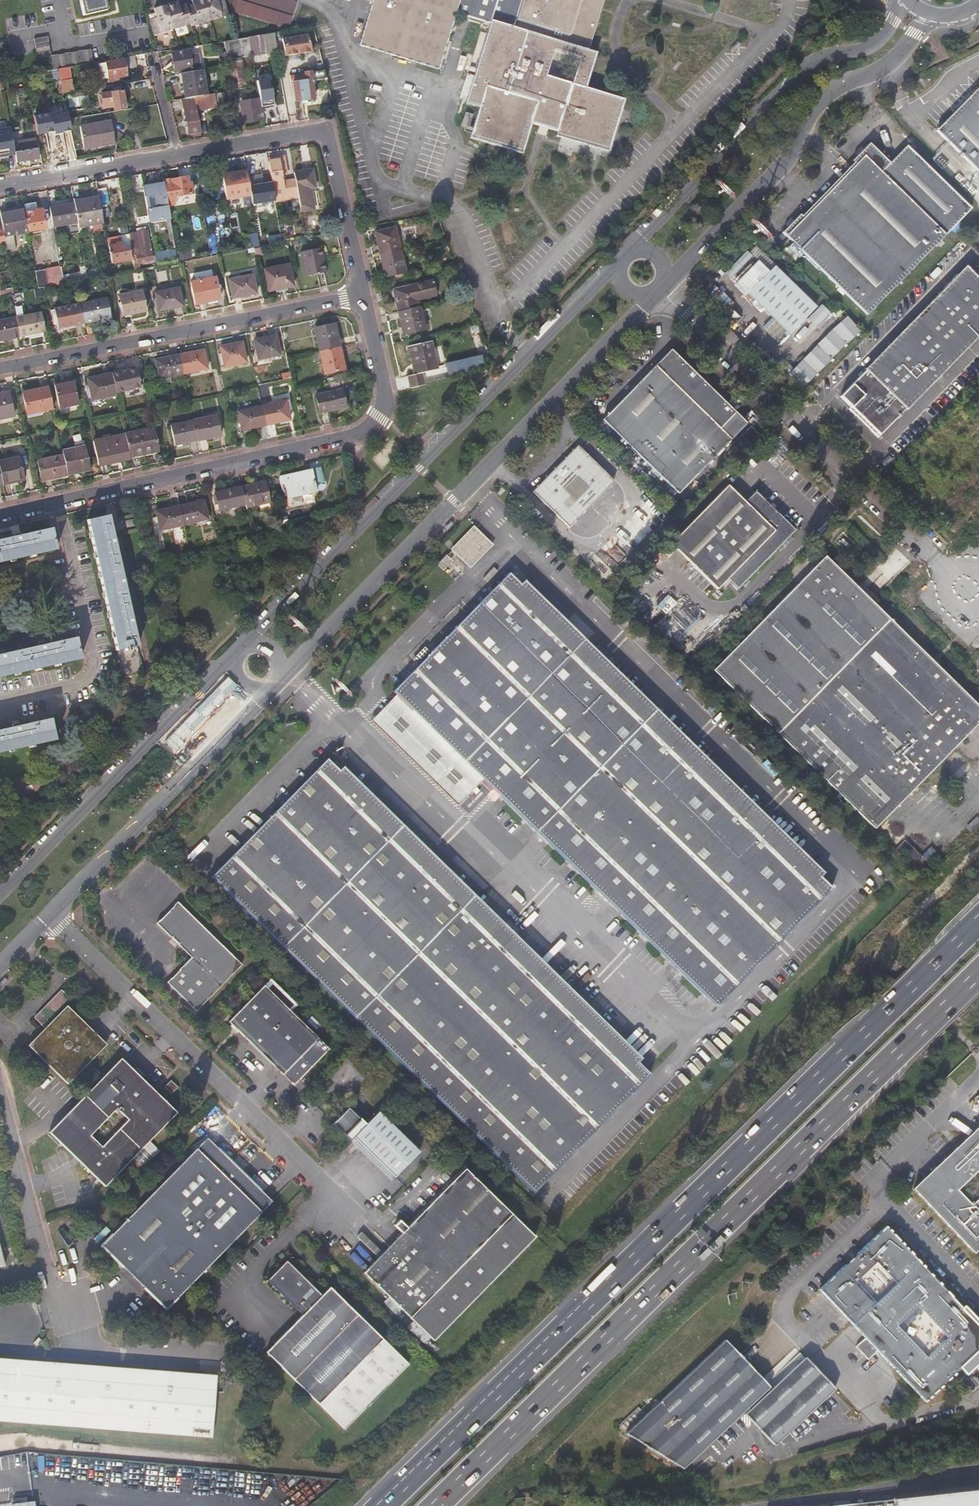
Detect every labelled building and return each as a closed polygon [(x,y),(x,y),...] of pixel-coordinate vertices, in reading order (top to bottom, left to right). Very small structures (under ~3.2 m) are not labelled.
[(83,15),(106,10),(104,0),(79,0),(83,15)] [(210,21),(204,0),(192,0),(191,0),(192,5),(186,7),(186,9),(187,11),(191,24),(192,26),(210,21)] [(230,14),(225,0),(223,0),(217,2),(216,0),(204,0),(210,21),(230,14)] [(290,27),(298,0),(235,0),(232,11),(290,27)] [(373,2),(360,45),(439,69),(456,13),(490,23),(466,103),(479,107),(470,137),(522,153),(531,123),(557,131),(556,136),(608,152),(624,99),(586,87),(597,52),(589,50),(604,0),(367,0),(373,2)] [(165,6),(172,29),(191,24),(187,11),(186,9),(186,7),(185,5),(178,7),(177,2),(165,6)] [(149,20),(153,35),(172,29),(165,6),(154,9),(156,18),(149,20)] [(273,32),(274,37),(277,55),(319,47),(314,26),(273,32)] [(35,45),(48,43),(47,36),(34,38),(35,45)] [(50,56),(48,43),(35,45),(37,57),(50,56)] [(86,64),(92,63),(90,49),(83,50),(86,64)] [(86,64),(83,50),(50,56),(52,69),(53,77),(59,76),(57,68),(86,64)] [(188,50),(171,53),(174,72),(191,68),(188,50)] [(123,59),(106,62),(109,79),(126,76),(123,59)] [(231,77),(228,65),(222,66),(224,78),(231,77)] [(202,70),(181,73),(185,98),(194,97),(207,94),(202,70)] [(318,79),(316,71),(305,73),(306,81),(293,83),(295,101),(314,99),(311,80),(318,79)] [(255,76),(259,99),(261,107),(271,106),(269,97),(271,96),(268,79),(266,79),(265,75),(255,76)] [(268,121),(288,117),(283,89),(275,90),(278,105),(280,105),(281,108),(278,108),(266,111),(268,121)] [(233,90),(207,94),(194,97),(197,110),(217,106),(216,102),(234,99),(233,90)] [(113,100),(115,111),(126,109),(123,91),(102,94),(103,102),(111,101),(113,100)] [(978,174),(978,92),(937,134),(978,174)] [(88,105),(88,93),(72,93),(72,104),(88,105)] [(194,97),(185,98),(182,99),(189,134),(201,132),(197,110),(194,97)] [(260,112),(262,112),(261,107),(259,99),(251,100),(251,106),(242,108),(240,110),(242,122),(261,119),(260,112)] [(50,112),(34,115),(37,135),(54,132),(50,112)] [(68,113),(52,116),(55,135),(71,132),(68,113)] [(111,121),(80,126),(84,149),(115,143),(111,121)] [(5,152),(6,155),(15,154),(13,145),(10,128),(0,130),(0,153),(5,152)] [(40,141),(42,157),(75,154),(73,137),(40,141)] [(800,213),(783,230),(869,313),(970,209),(905,145),(888,162),(868,142),(852,159),(855,162),(803,215),(800,213)] [(13,145),(15,154),(16,163),(39,159),(37,149),(29,150),(29,148),(25,148),(26,151),(23,151),(22,144),(13,145)] [(238,170),(246,168),(244,156),(236,157),(238,170)] [(272,179),(275,196),(285,194),(281,174),(286,173),(284,157),(278,158),(278,160),(272,161),(268,162),(272,179)] [(297,190),(301,212),(314,209),(310,189),(315,188),(312,169),(294,173),(295,177),(297,190)] [(262,171),(249,174),(251,184),(264,181),(262,171)] [(163,180),(163,175),(155,177),(155,180),(144,182),(147,196),(163,193),(163,197),(166,197),(164,182),(163,180)] [(297,190),(295,177),(286,178),(289,192),(297,190)] [(189,185),(187,178),(172,180),(171,179),(163,180),(164,182),(166,197),(168,206),(175,204),(175,201),(176,201),(176,196),(193,193),(191,185),(189,185)] [(319,208),(315,188),(310,189),(314,209),(319,208)] [(98,191),(99,197),(100,206),(109,205),(107,190),(98,191)] [(74,202),(74,203),(77,221),(78,228),(103,223),(100,206),(99,197),(74,202)] [(25,212),(28,231),(46,228),(42,209),(37,210),(35,200),(23,202),(24,209),(25,212)] [(69,235),(79,233),(78,228),(77,221),(74,203),(50,208),(53,227),(67,225),(69,235)] [(2,225),(4,237),(28,232),(28,231),(25,212),(24,209),(0,213),(0,214),(2,225)] [(230,224),(233,241),(246,239),(242,222),(230,224)] [(377,232),(381,254),(401,249),(396,228),(377,232)] [(133,254),(134,263),(138,263),(153,260),(147,231),(129,234),(130,242),(133,254)] [(110,263),(112,273),(116,273),(114,263),(130,260),(128,248),(120,250),(120,248),(122,247),(121,243),(116,244),(116,245),(108,247),(111,263),(110,263)] [(321,249),(301,253),(306,277),(326,273),(321,249)] [(401,249),(381,254),(386,276),(406,272),(401,249)] [(738,282),(791,334),(819,305),(778,266),(771,272),(759,260),(738,282)] [(289,265),(265,269),(269,290),(293,285),(289,265)] [(38,288),(63,284),(60,266),(35,271),(38,288)] [(844,397),(883,435),(978,335),(978,279),(969,269),(844,397)] [(253,275),(229,279),(233,297),(257,293),(253,275)] [(215,277),(191,282),(196,304),(220,299),(215,277)] [(399,311),(419,307),(417,300),(438,295),(434,280),(394,289),(399,311)] [(179,287),(155,292),(159,311),(183,306),(179,287)] [(142,291),(120,295),(124,314),(145,310),(142,291)] [(107,298),(79,303),(83,322),(110,317),(107,298)] [(83,322),(79,303),(54,308),(58,327),(83,322)] [(426,330),(422,306),(419,307),(399,311),(404,335),(426,330)] [(795,337),(818,359),(807,370),(813,376),(853,336),(823,308),(795,337)] [(41,312),(15,317),(19,335),(44,331),(41,312)] [(15,317),(0,320),(0,339),(19,335),(15,317)] [(321,350),(340,346),(335,323),(316,327),(321,350)] [(280,354),(276,335),(255,339),(258,359),(280,354)] [(409,375),(411,385),(426,382),(423,372),(439,368),(433,340),(410,346),(413,363),(416,362),(418,373),(415,374),(409,375)] [(245,362),(241,342),(221,346),(225,366),(245,362)] [(345,369),(340,346),(321,350),(326,373),(345,369)] [(207,368),(203,350),(180,354),(183,373),(207,368)] [(183,373),(180,354),(156,359),(159,378),(183,373)] [(483,356),(446,360),(448,372),(485,368),(483,356)] [(657,365),(605,419),(680,491),(732,439),(657,365)] [(140,387),(136,368),(112,373),(116,391),(140,387)] [(116,391),(112,373),(88,378),(92,399),(117,394),(116,391)] [(78,398),(74,377),(61,379),(60,376),(53,378),(58,402),(78,398)] [(53,408),(49,386),(23,391),(27,413),(53,408)] [(343,390),(317,395),(321,412),(346,407),(343,390)] [(13,415),(8,392),(0,393),(0,418),(13,415)] [(262,406),(265,425),(289,420),(285,402),(262,406)] [(242,430),(265,425),(262,406),(238,411),(242,430)] [(194,420),(198,440),(220,436),(216,416),(194,420)] [(175,445),(198,440),(194,420),(171,425),(175,445)] [(130,459),(131,460),(158,454),(154,432),(126,438),(130,459)] [(94,445),(98,465),(113,461),(114,463),(130,459),(126,438),(94,445)] [(579,444),(534,491),(575,532),(621,485),(579,444)] [(62,450),(67,474),(90,470),(85,446),(62,450)] [(62,455),(38,459),(42,480),(66,475),(62,455)] [(3,485),(10,483),(11,486),(18,484),(17,482),(24,480),(20,458),(0,462),(0,471),(3,485)] [(314,471),(280,478),(287,508),(316,502),(313,492),(318,491),(314,471)] [(265,482),(243,487),(246,503),(247,507),(269,502),(265,482)] [(730,483),(672,542),(718,588),(729,578),(739,587),(796,529),(757,491),(748,500),(730,483)] [(246,503),(243,487),(216,493),(220,509),(246,503)] [(204,501),(180,506),(184,524),(207,519),(204,501)] [(184,524),(180,506),(156,511),(160,529),(184,524)] [(109,516),(89,520),(124,677),(144,673),(109,516)] [(477,527),(443,563),(447,567),(460,554),(472,566),(494,543),(477,527)] [(57,549),(52,528),(0,540),(0,562),(57,549)] [(779,732),(875,829),(978,725),(978,708),(890,620),(825,555),(713,668),(779,732)] [(395,690),(399,694),(485,778),(715,1004),(828,890),(507,576),(395,690)] [(0,655),(0,677),(81,658),(77,637),(0,655)] [(485,778),(399,694),(373,720),(460,804),(485,778)] [(0,730),(0,752),(55,740),(51,719),(0,730)] [(332,756),(216,875),(532,1188),(649,1071),(332,756)] [(156,924),(172,939),(172,938),(179,944),(178,945),(191,958),(167,983),(196,1012),(242,966),(178,902),(156,924)] [(298,1006),(271,979),(228,1023),(282,1076),(318,1040),(291,1013),(298,1006)] [(35,1019),(47,1030),(52,1025),(45,1017),(48,1014),(53,1018),(72,999),(62,990),(35,1019)] [(52,1025),(47,1030),(30,1048),(70,1086),(87,1069),(101,1083),(51,1133),(110,1188),(178,1115),(122,1060),(106,1077),(92,1063),(109,1047),(69,1007),(52,1025)] [(180,1089),(173,1082),(167,1089),(174,1095),(180,1089)] [(375,1197),(399,1172),(358,1133),(346,1146),(328,1129),(312,1145),(330,1162),(335,1157),(375,1197)] [(960,1148),(926,1179),(915,1190),(975,1253),(978,1250),(978,1129),(960,1148)] [(206,1140),(99,1249),(164,1312),(271,1203),(206,1140)] [(536,1238),(466,1170),(408,1228),(400,1221),(395,1226),(403,1233),(397,1239),(402,1244),(369,1277),(389,1297),(384,1301),(397,1314),(402,1309),(414,1321),(408,1327),(425,1343),(431,1337),(434,1340),(536,1238)] [(920,1262),(887,1227),(877,1237),(820,1290),(822,1292),(849,1320),(853,1324),(853,1325),(866,1338),(857,1347),(869,1360),(878,1351),(894,1368),(926,1402),(962,1368),(964,1371),(978,1357),(978,1320),(966,1306),(964,1308),(920,1262)] [(402,1244),(397,1239),(365,1273),(369,1277),(402,1244)] [(266,1353),(345,1429),(408,1365),(329,1288),(322,1296),(313,1288),(315,1285),(308,1278),(305,1280),(285,1261),(267,1280),(303,1315),(266,1353)] [(697,1444),(704,1452),(749,1409),(750,1411),(746,1415),(776,1447),(834,1392),(837,1389),(836,1388),(806,1357),(770,1392),(768,1390),(771,1388),(740,1355),(726,1341),(627,1435),(676,1465),(697,1444)] [(0,1359),(0,1421),(205,1437),(210,1375),(0,1359)] [(684,1470),(704,1452),(697,1444),(676,1465),(684,1470)] [(844,1505),(978,1505),(978,1492),(844,1505)]
